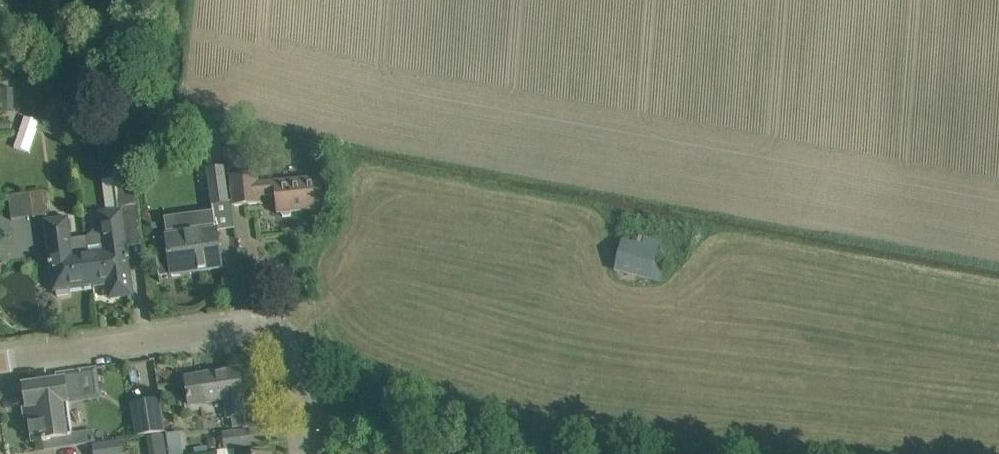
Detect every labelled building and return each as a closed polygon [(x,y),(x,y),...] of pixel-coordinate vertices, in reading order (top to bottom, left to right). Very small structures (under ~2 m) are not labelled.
[(50,96),(45,115),(59,119),(65,101),(50,96)] [(88,106),(70,114),(80,137),(99,129),(88,106)] [(223,165),(206,167),(212,206),(229,204),(223,165)] [(127,170),(114,171),(115,179),(114,179),(114,180),(118,209),(121,209),(136,207),(133,177),(128,177),(127,170)] [(258,173),(230,175),(232,205),(246,204),(261,203),(260,194),(275,193),(277,213),(280,213),(282,217),(290,217),(291,212),(323,209),(321,189),(320,176),(259,182),(258,173)] [(46,191),(30,193),(33,217),(49,215),(46,191)] [(87,237),(86,237),(93,286),(108,284),(110,299),(132,296),(130,281),(127,259),(129,259),(126,239),(125,228),(123,211),(98,214),(99,220),(103,249),(89,251),(87,237)] [(63,219),(44,221),(52,288),(53,291),(56,291),(57,296),(69,294),(68,289),(93,286),(86,237),(72,239),(69,218),(63,219)] [(167,237),(154,239),(159,277),(172,275),(222,268),(219,248),(217,230),(167,237)] [(622,240),(615,270),(650,279),(660,282),(664,263),(655,261),(658,250),(622,240)] [(64,380),(24,386),(27,408),(26,408),(28,420),(30,420),(34,441),(48,439),(55,438),(71,435),(67,404),(100,399),(98,387),(96,368),(63,373),(64,380)] [(239,370),(186,377),(189,397),(190,405),(226,400),(229,418),(231,417),(233,427),(247,425),(242,397),(243,397),(239,370)] [(159,399),(132,403),(137,437),(146,435),(151,435),(164,433),(159,399)] [(248,430),(222,434),(223,437),(224,449),(233,448),(250,445),(248,430)] [(164,433),(151,435),(154,452),(169,450),(166,434),(166,432),(164,433)] [(166,434),(169,450),(169,453),(181,453),(178,432),(166,434)] [(94,445),(95,453),(122,453),(121,442),(94,445)]
